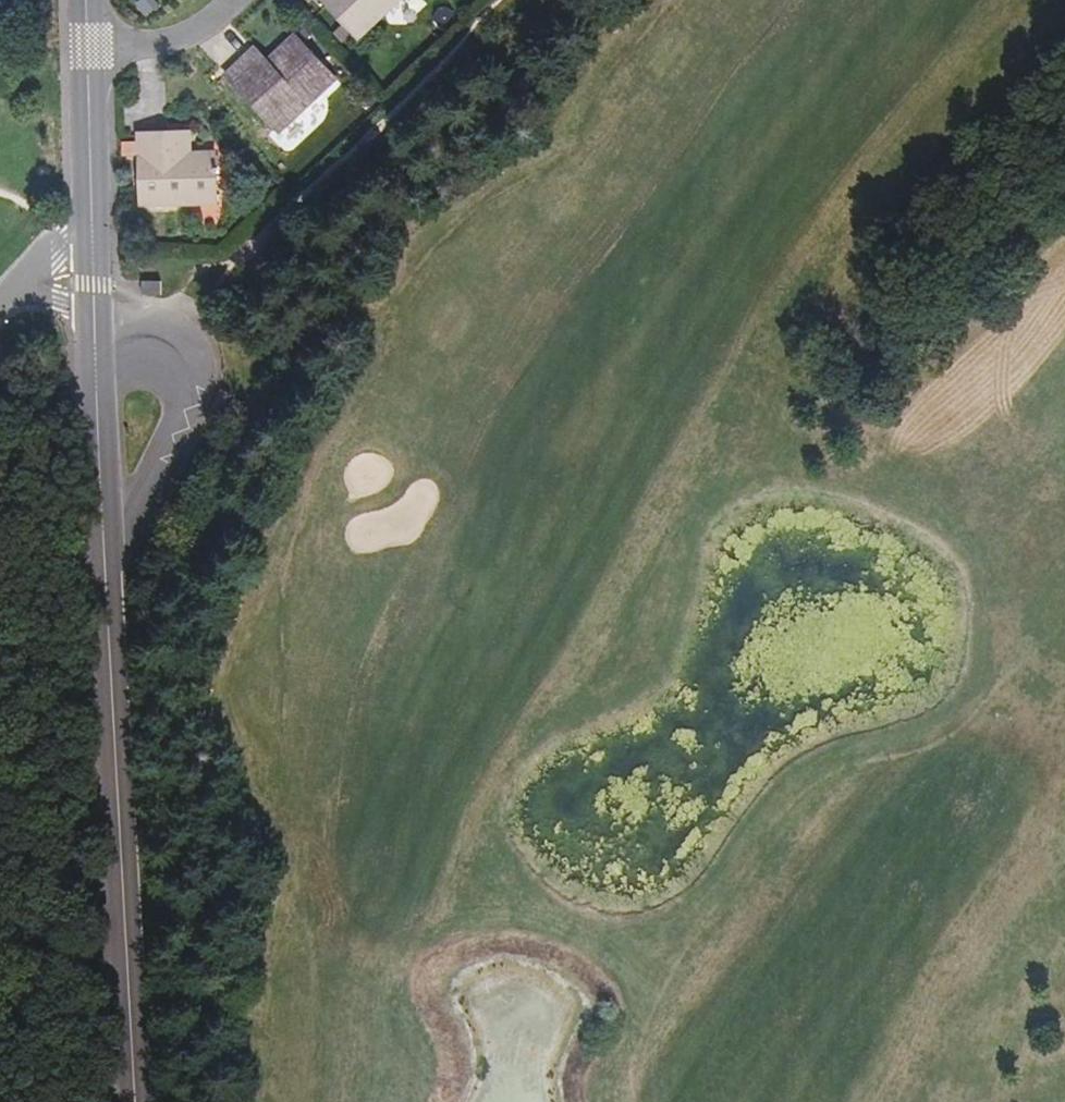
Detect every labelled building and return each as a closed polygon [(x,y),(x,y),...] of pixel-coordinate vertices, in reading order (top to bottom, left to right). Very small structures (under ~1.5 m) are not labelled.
[(145,17),(160,6),(156,0),(143,0),(136,5),(145,17)] [(360,39),(402,0),(322,0),(360,39)] [(280,133),(338,80),(295,34),(267,61),(259,68),(246,55),(224,75),(280,133)] [(267,61),(254,47),(246,55),(259,68),(267,61)] [(179,132),(138,133),(141,205),(217,204),(215,152),(191,151),(180,151),(179,132)] [(191,151),(190,132),(179,132),(180,151),(191,151)] [(142,281),(143,295),(162,295),(161,282),(142,281)]
